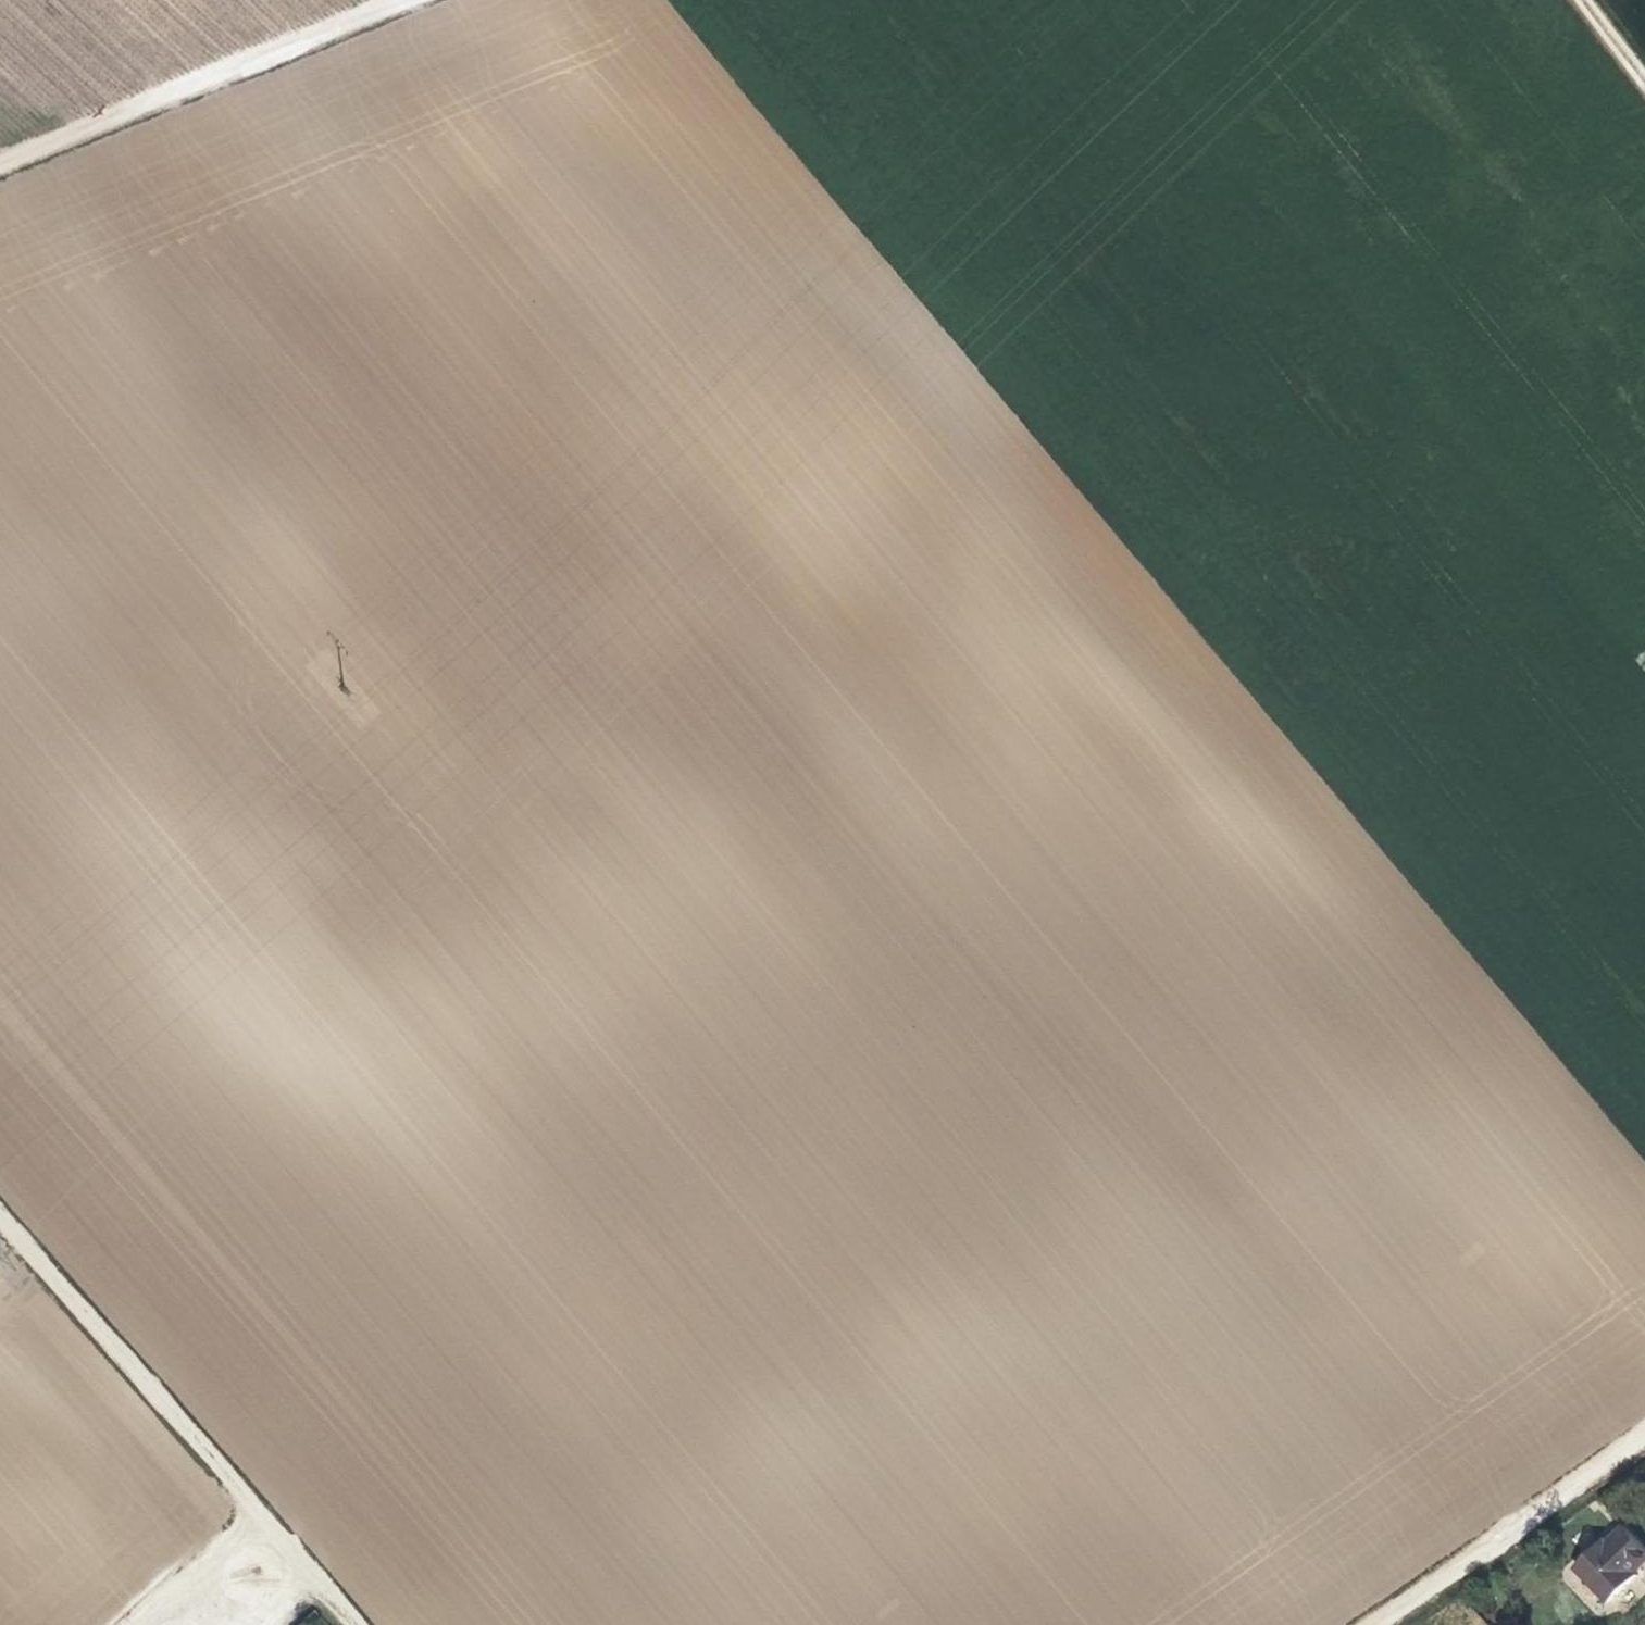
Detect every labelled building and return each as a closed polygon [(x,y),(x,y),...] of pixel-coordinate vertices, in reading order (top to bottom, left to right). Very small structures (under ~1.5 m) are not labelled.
[(1644,1564),(1644,1546),(1626,1525),(1610,1540),(1606,1537),(1575,1567),(1610,1603),(1642,1574),(1639,1569),(1644,1564)]
